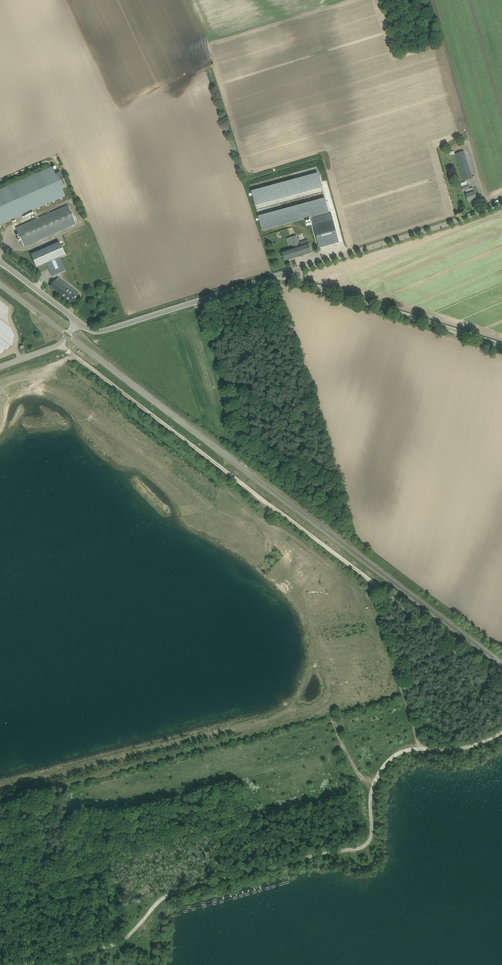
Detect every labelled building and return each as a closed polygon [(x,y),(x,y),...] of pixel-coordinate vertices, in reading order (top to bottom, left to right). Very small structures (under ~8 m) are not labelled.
[(473,178),(464,151),(455,154),(464,181),(473,178)] [(75,222),(68,207),(68,205),(39,218),(37,214),(35,209),(65,196),(62,188),(67,186),(60,172),(56,174),(52,166),(0,189),(0,224),(11,220),(32,210),(36,219),(21,226),(16,228),(24,246),(28,244),(76,224),(75,222)] [(319,175),(252,193),(256,205),(323,187),(319,175)] [(468,201),(476,198),(473,188),(470,189),(469,184),(461,187),(463,192),(466,191),(467,194),(466,194),(468,201)] [(329,212),(326,200),(259,218),(263,230),(329,212)] [(332,213),(312,218),(320,248),(340,242),(332,213)] [(290,237),(293,248),(282,252),(285,261),(312,252),(309,243),(305,244),(304,241),(300,242),(301,245),(300,245),(297,235),(290,237)] [(59,241),(30,254),(36,266),(47,261),(52,274),(64,269),(58,256),(64,254),(59,241)] [(75,291),(58,277),(55,281),(54,280),(50,286),(73,304),(78,298),(73,294),(75,291)]
